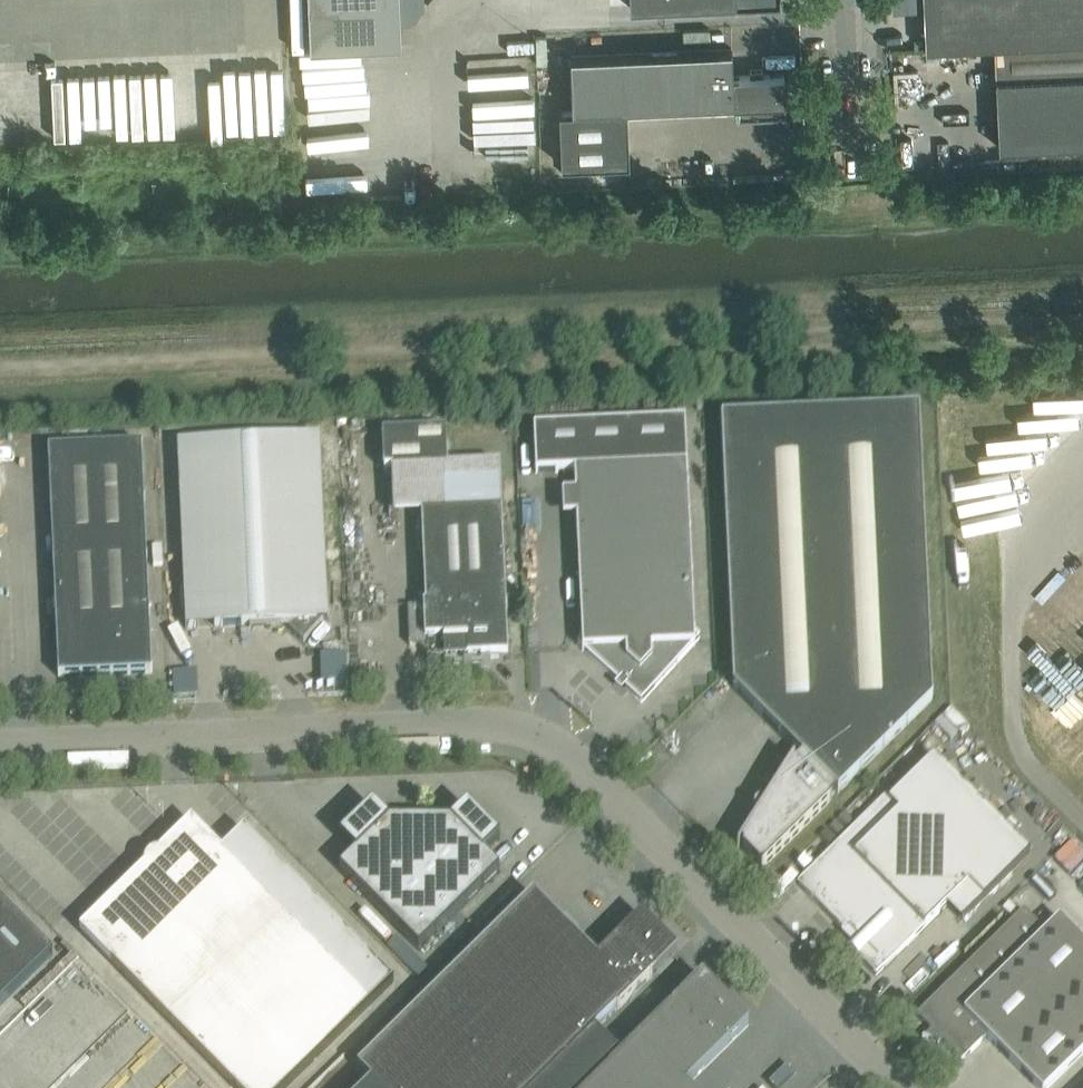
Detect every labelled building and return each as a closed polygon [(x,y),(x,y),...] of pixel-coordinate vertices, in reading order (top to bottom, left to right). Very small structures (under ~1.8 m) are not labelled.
[(311,48),(402,44),(400,0),(309,0),(311,48)] [(1082,41),(1082,0),(924,0),(926,48),(996,45),(1082,41)] [(1082,75),(1082,41),(996,45),(997,79),(1082,75)] [(559,111),(561,164),(562,172),(580,171),(579,163),(630,161),(627,108),(786,101),(784,73),(763,74),(763,69),(751,69),(751,74),(733,75),(732,49),(571,57),(574,110),(559,111)] [(465,68),(472,142),(502,139),(501,124),(485,125),(484,107),(501,105),(500,88),(481,90),(480,78),(489,77),(488,66),(465,68)] [(84,112),(80,112),(79,72),(51,73),(52,134),(84,133),(84,112)] [(997,79),(1000,147),(1082,144),(1082,75),(997,79)] [(755,812),(758,815),(737,848),(738,848),(741,844),(744,847),(743,848),(762,868),(832,800),(830,798),(837,792),(838,793),(932,700),(919,410),(721,419),(734,687),(803,757),(796,764),(794,762),(795,761),(793,760),(765,805),(761,803),(757,805),(754,808),(755,812)] [(575,472),(582,639),(577,644),(642,703),(700,639),(695,634),(686,421),(534,428),(536,473),(575,472)] [(426,653),(427,659),(427,661),(436,660),(446,659),(446,662),(445,662),(445,663),(455,663),(455,662),(464,662),(464,666),(473,665),(472,661),(482,661),(482,662),(491,661),(491,660),(491,657),(501,657),(501,658),(509,657),(508,657),(500,465),(448,468),(446,431),(382,434),(384,471),(393,471),(395,516),(422,515),(426,606),(408,607),(409,643),(409,645),(411,645),(417,645),(422,648),(426,653)] [(320,437),(178,444),(186,629),(284,624),(284,620),(290,626),(289,628),(304,642),(330,613),(316,600),(316,596),(327,596),(320,437)] [(59,677),(152,673),(142,445),(49,449),(59,677)] [(859,938),(849,948),(876,975),(969,883),(984,898),(961,920),(962,921),(1031,853),(934,756),(891,799),(887,795),(798,883),(846,932),(850,929),(859,938)] [(451,822),(389,822),(373,806),(340,838),(356,854),(340,870),(419,950),(499,871),(484,855),(500,839),(468,807),(451,822)] [(111,962),(236,1087),(285,1087),(394,981),(244,830),(222,852),(192,821),(80,930),(111,962)] [(533,894),(357,1068),(371,1082),(365,1087),(589,1087),(621,1057),(595,1031),(617,1010),(618,1010),(677,951),(642,915),(597,959),(533,894)] [(54,955),(0,900),(0,1007),(54,955)] [(938,1047),(939,1046),(938,1045),(942,1041),(947,1047),(962,1062),(987,1037),(1038,1087),(1048,1087),(1082,1054),(1082,941),(1060,918),(1046,932),(1024,910),(916,1015),(932,1031),(925,1037),(922,1037),(923,1039),(929,1039),(934,1042),(938,1047)] [(589,1087),(688,1087),(686,1086),(749,1024),(702,977),(621,1057),(589,1087)]
